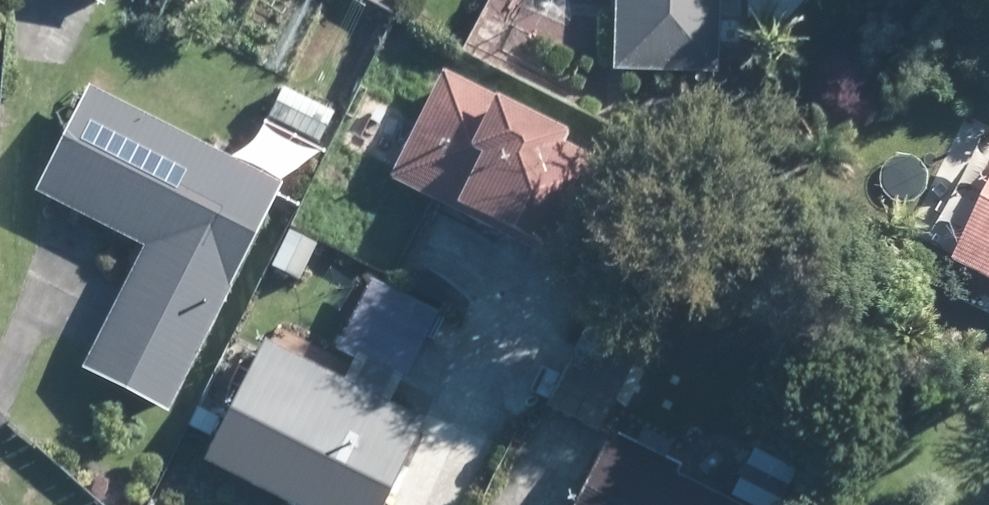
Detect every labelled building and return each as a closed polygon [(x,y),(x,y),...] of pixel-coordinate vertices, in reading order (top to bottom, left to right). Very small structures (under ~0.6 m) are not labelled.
[(109,0),(86,0),(93,4),(104,10),(109,0)] [(616,4),(616,16),(615,65),(614,74),(621,74),(715,77),(716,55),(718,9),(739,11),(739,0),(616,0),(616,4)] [(477,39),(498,51),(508,33),(486,21),(477,39)] [(569,138),(473,90),(442,75),(420,119),(388,182),(434,205),(570,273),(617,180),(561,153),(569,138)] [(278,189),(209,154),(87,92),(34,195),(127,243),(144,252),(108,322),(82,373),(163,413),(175,390),(182,375),(274,196),(278,189)] [(964,190),(943,231),(969,245),(959,267),(988,282),(988,203),(964,190)] [(291,234),(272,269),(298,283),(317,247),(291,234)] [(405,384),(435,318),(438,313),(371,281),(337,353),(405,384)] [(601,436),(603,430),(644,345),(588,319),(545,410),(601,436)] [(419,422),(263,346),(214,442),(203,466),(281,504),(383,504),(386,499),(423,424),(419,422)] [(676,480),(681,470),(612,435),(577,504),(725,504),(676,480)]
